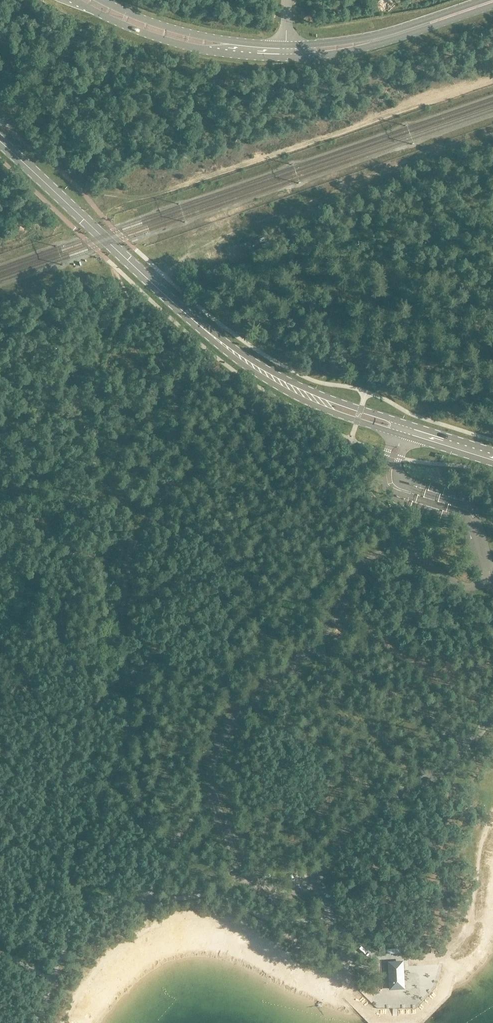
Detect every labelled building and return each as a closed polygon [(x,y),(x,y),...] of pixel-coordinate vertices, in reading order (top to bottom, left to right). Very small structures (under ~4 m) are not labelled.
[(239,246),(242,253),(243,255),(260,249),(257,240),(239,246)] [(424,961),(389,963),(390,989),(426,987),(424,961)] [(418,1003),(421,997),(415,993),(411,999),(418,1003)]
